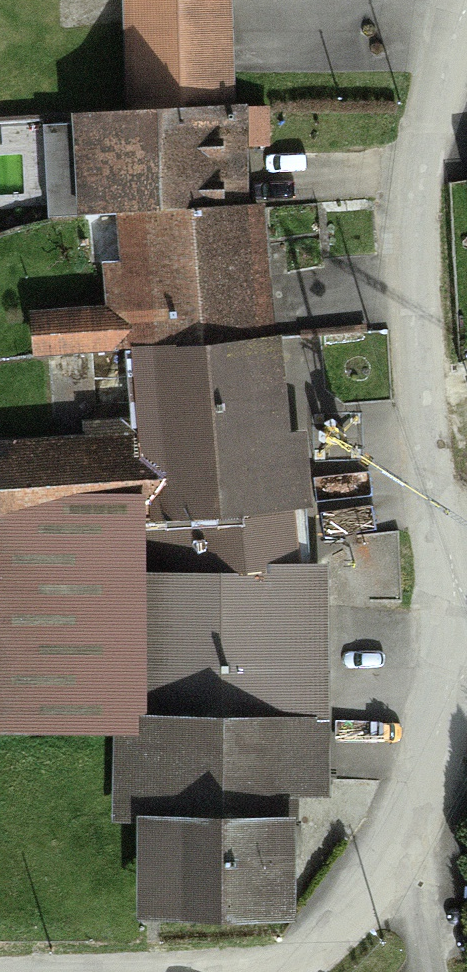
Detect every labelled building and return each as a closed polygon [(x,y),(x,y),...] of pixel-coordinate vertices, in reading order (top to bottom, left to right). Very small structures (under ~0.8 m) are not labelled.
[(226,113),(56,123),(61,224),(102,222),(232,214),(226,113)] [(232,214),(102,222),(108,314),(22,318),(24,360),(110,356),(239,342),(232,214)] [(110,356),(127,446),(0,448),(0,513),(133,511),(133,527),(141,525),(147,583),(279,569),(273,512),(290,510),(282,438),(268,440),(257,340),(239,342),(110,356)] [(279,569),(147,583),(129,584),(128,523),(0,524),(0,735),(100,735),(104,828),(134,827),(252,822),(251,800),(310,798),(307,719),(307,569),(279,569)] [(252,822),(134,827),(138,929),(269,924),(265,822),(252,822)]
